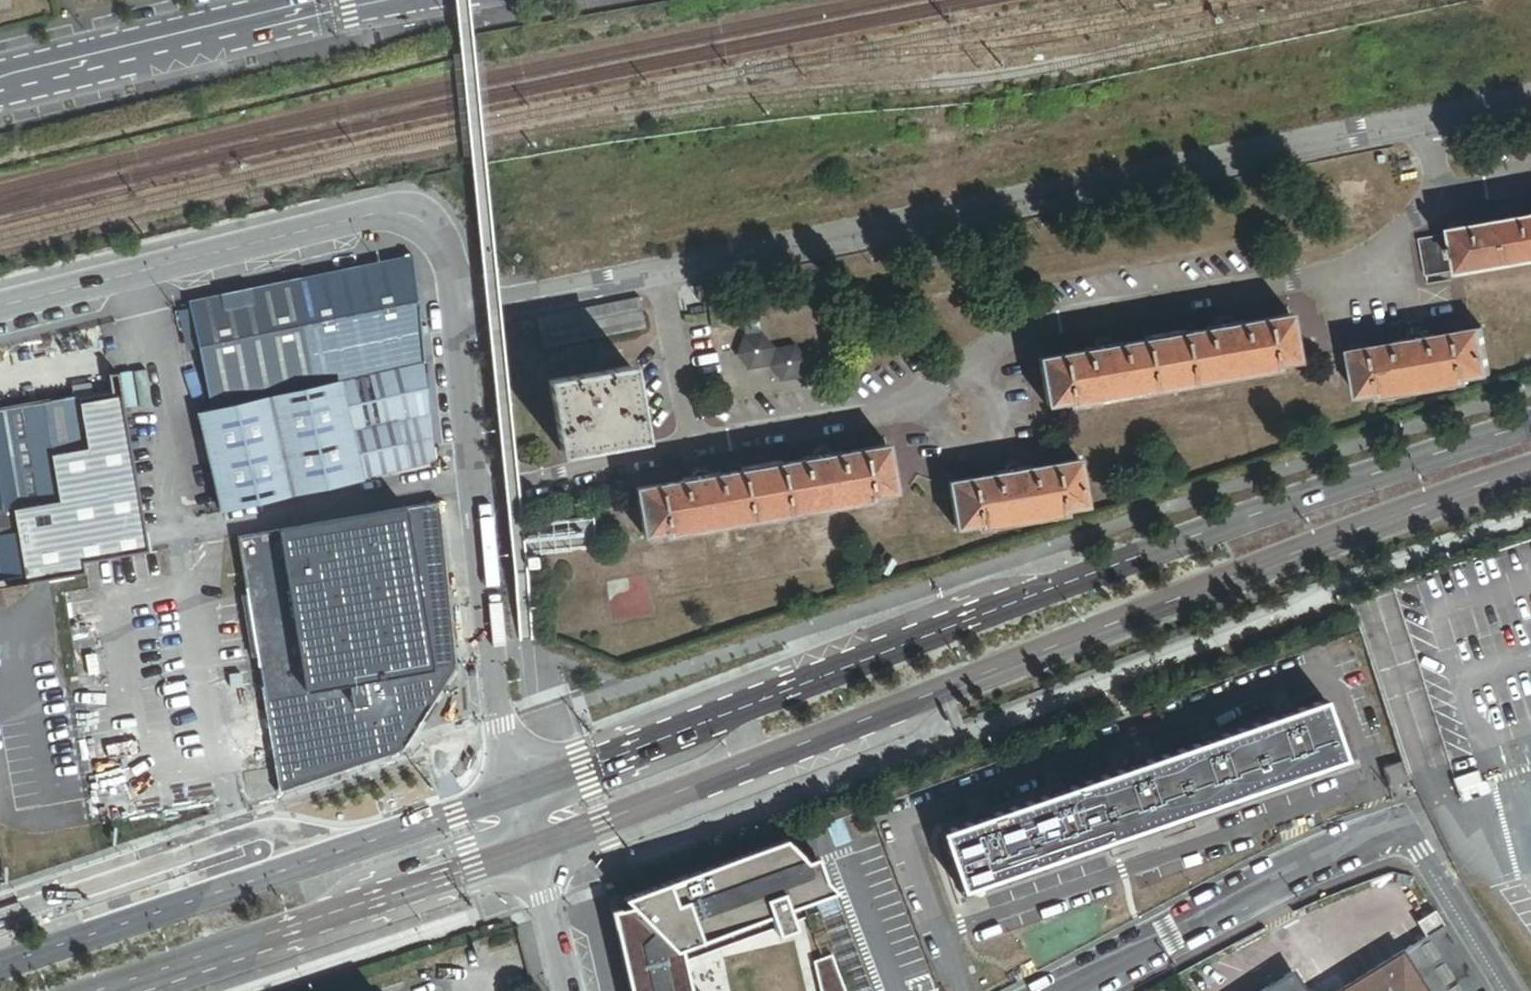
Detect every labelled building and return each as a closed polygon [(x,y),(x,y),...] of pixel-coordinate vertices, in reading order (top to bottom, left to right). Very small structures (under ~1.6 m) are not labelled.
[(1461,270),(1461,272),(1530,259),(1530,216),(1520,218),(1520,215),(1490,221),(1490,224),(1454,230),(1454,232),(1461,270)] [(1421,238),(1428,276),(1461,270),(1454,232),(1421,238)] [(219,508),(435,458),(425,364),(424,364),(423,347),(413,257),(189,303),(212,412),(199,415),(219,508)] [(645,328),(639,298),(538,318),(544,348),(645,328)] [(1216,323),(1216,324),(1217,326),(1206,328),(1206,331),(1183,335),(1183,332),(1144,339),(1145,340),(1145,341),(1123,345),(1122,342),(1111,344),(1111,341),(1096,344),(1096,347),(1085,349),(1086,351),(1038,360),(1047,405),(1069,401),(1070,407),(1096,402),(1095,397),(1130,391),(1131,396),(1156,392),(1155,387),(1190,380),(1191,386),(1217,381),(1216,376),(1251,370),(1252,375),(1277,371),(1276,366),(1298,362),(1290,316),(1243,324),(1243,322),(1232,324),(1231,320),(1216,323)] [(1399,344),(1352,352),(1360,398),(1382,394),(1383,400),(1408,395),(1407,390),(1442,384),(1443,389),(1469,385),(1468,379),(1490,375),(1481,329),(1435,338),(1435,335),(1425,337),(1424,333),(1408,336),(1409,340),(1398,342),(1399,344)] [(786,353),(775,340),(758,343),(746,356),(757,368),(774,366),(778,366),(789,380),(806,377),(818,365),(807,352),(790,354),(786,353)] [(593,354),(594,361),(599,349),(585,351),(569,354),(572,359),(575,358),(574,357),(593,354)] [(596,372),(594,361),(593,354),(574,357),(575,358),(572,359),(581,375),(596,372)] [(581,375),(547,381),(560,453),(642,438),(630,366),(596,372),(581,375)] [(24,574),(12,505),(60,496),(51,450),(85,444),(77,400),(111,394),(32,405),(0,410),(0,578),(24,574)] [(87,563),(140,553),(111,394),(77,400),(85,444),(51,450),(60,496),(12,505),(24,574),(87,563)] [(682,482),(636,490),(644,536),(666,532),(667,538),(692,533),(691,528),(726,522),(727,527),(753,522),(753,517),(787,511),(788,517),(813,512),(812,507),(847,501),(848,506),(874,501),(873,496),(895,492),(887,447),(840,455),(840,453),(829,454),(829,451),(813,454),(814,457),(803,459),(803,461),(781,465),(780,463),(741,470),(741,472),(720,475),(720,474),(709,476),(708,472),(692,475),(693,478),(682,480),(682,482)] [(997,476),(949,485),(957,531),(979,527),(980,532),(1006,527),(1005,522),(1040,516),(1041,521),(1067,517),(1066,512),(1088,508),(1079,462),(1033,470),(1033,468),(1022,470),(1022,466),(1006,468),(1007,472),(996,474),(997,476)] [(441,520),(439,502),(405,508),(407,526),(441,520)] [(321,776),(402,749),(456,668),(445,573),(447,572),(441,520),(407,526),(405,508),(279,528),(321,776)] [(321,776),(279,528),(238,534),(280,790),(321,776)] [(1343,771),(1321,707),(937,834),(958,898),(1343,771)] [(681,951),(768,920),(775,939),(794,932),(787,913),(800,908),(834,896),(836,896),(825,884),(816,859),(804,863),(783,842),(619,901),(629,910),(609,915),(611,924),(627,990),(689,990),(681,951)] [(834,896),(800,908),(818,956),(831,952),(847,990),(870,990),(834,896)] [(1445,924),(1439,914),(1420,926),(1427,936),(1445,924)] [(1445,924),(1427,936),(1339,990),(1488,990),(1445,924)] [(830,957),(811,965),(817,990),(842,990),(830,957)] [(1295,972),(1265,990),(1307,990),(1295,972)]
